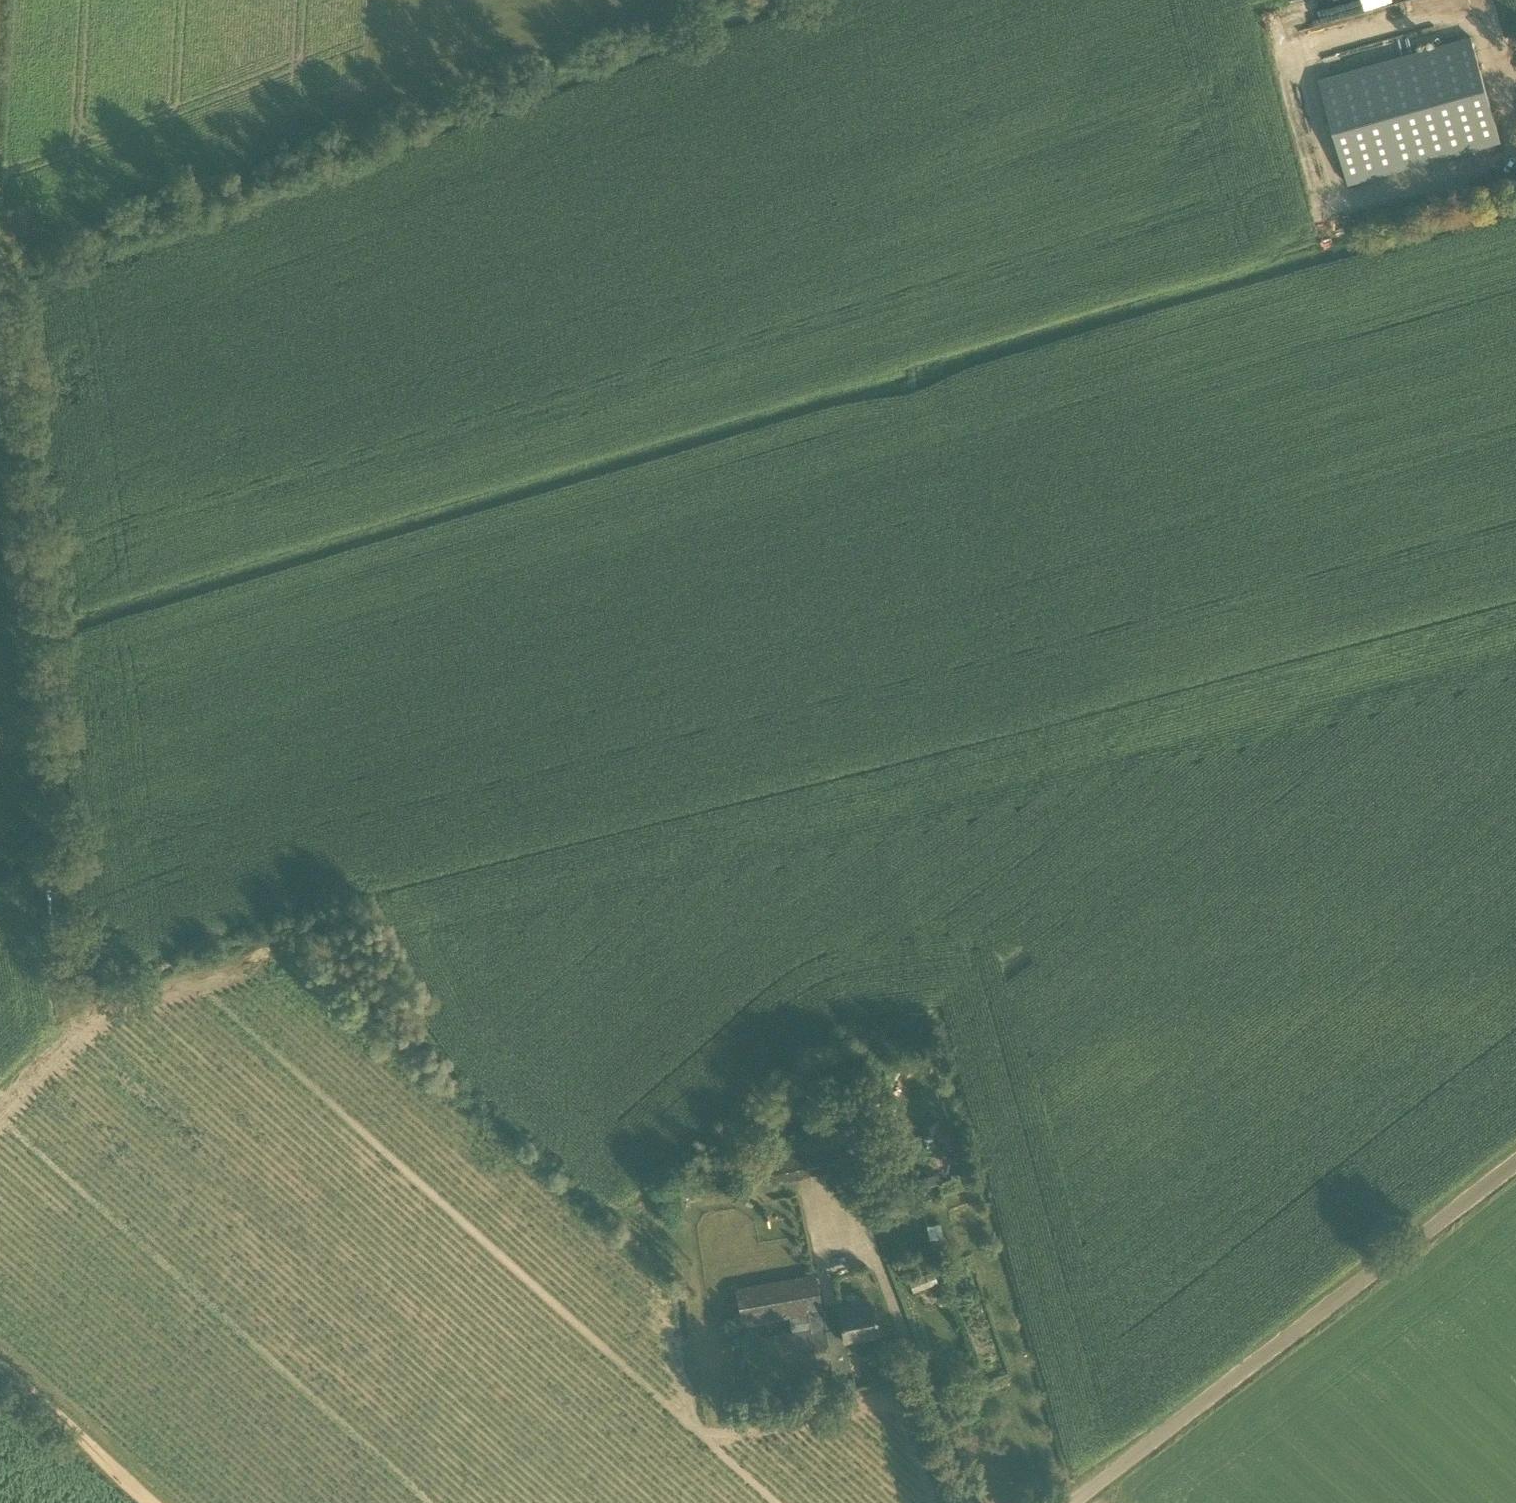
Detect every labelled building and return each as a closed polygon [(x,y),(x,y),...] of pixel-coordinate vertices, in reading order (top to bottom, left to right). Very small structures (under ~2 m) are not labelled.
[(1349,183),(1501,142),(1472,37),(1320,78),(1349,183)] [(791,1148),(789,1148),(779,1150),(778,1144),(753,1148),(760,1184),(797,1177),(791,1148)] [(679,1189),(682,1205),(692,1203),(690,1187),(679,1189)] [(822,1310),(801,1197),(719,1213),(719,1214),(699,1218),(713,1288),(805,1271),(805,1275),(735,1288),(742,1327),(789,1318),(791,1331),(743,1340),(752,1385),(832,1370),(833,1373),(850,1370),(845,1341),(878,1335),(873,1306),(855,1310),(854,1304),(822,1310)]
